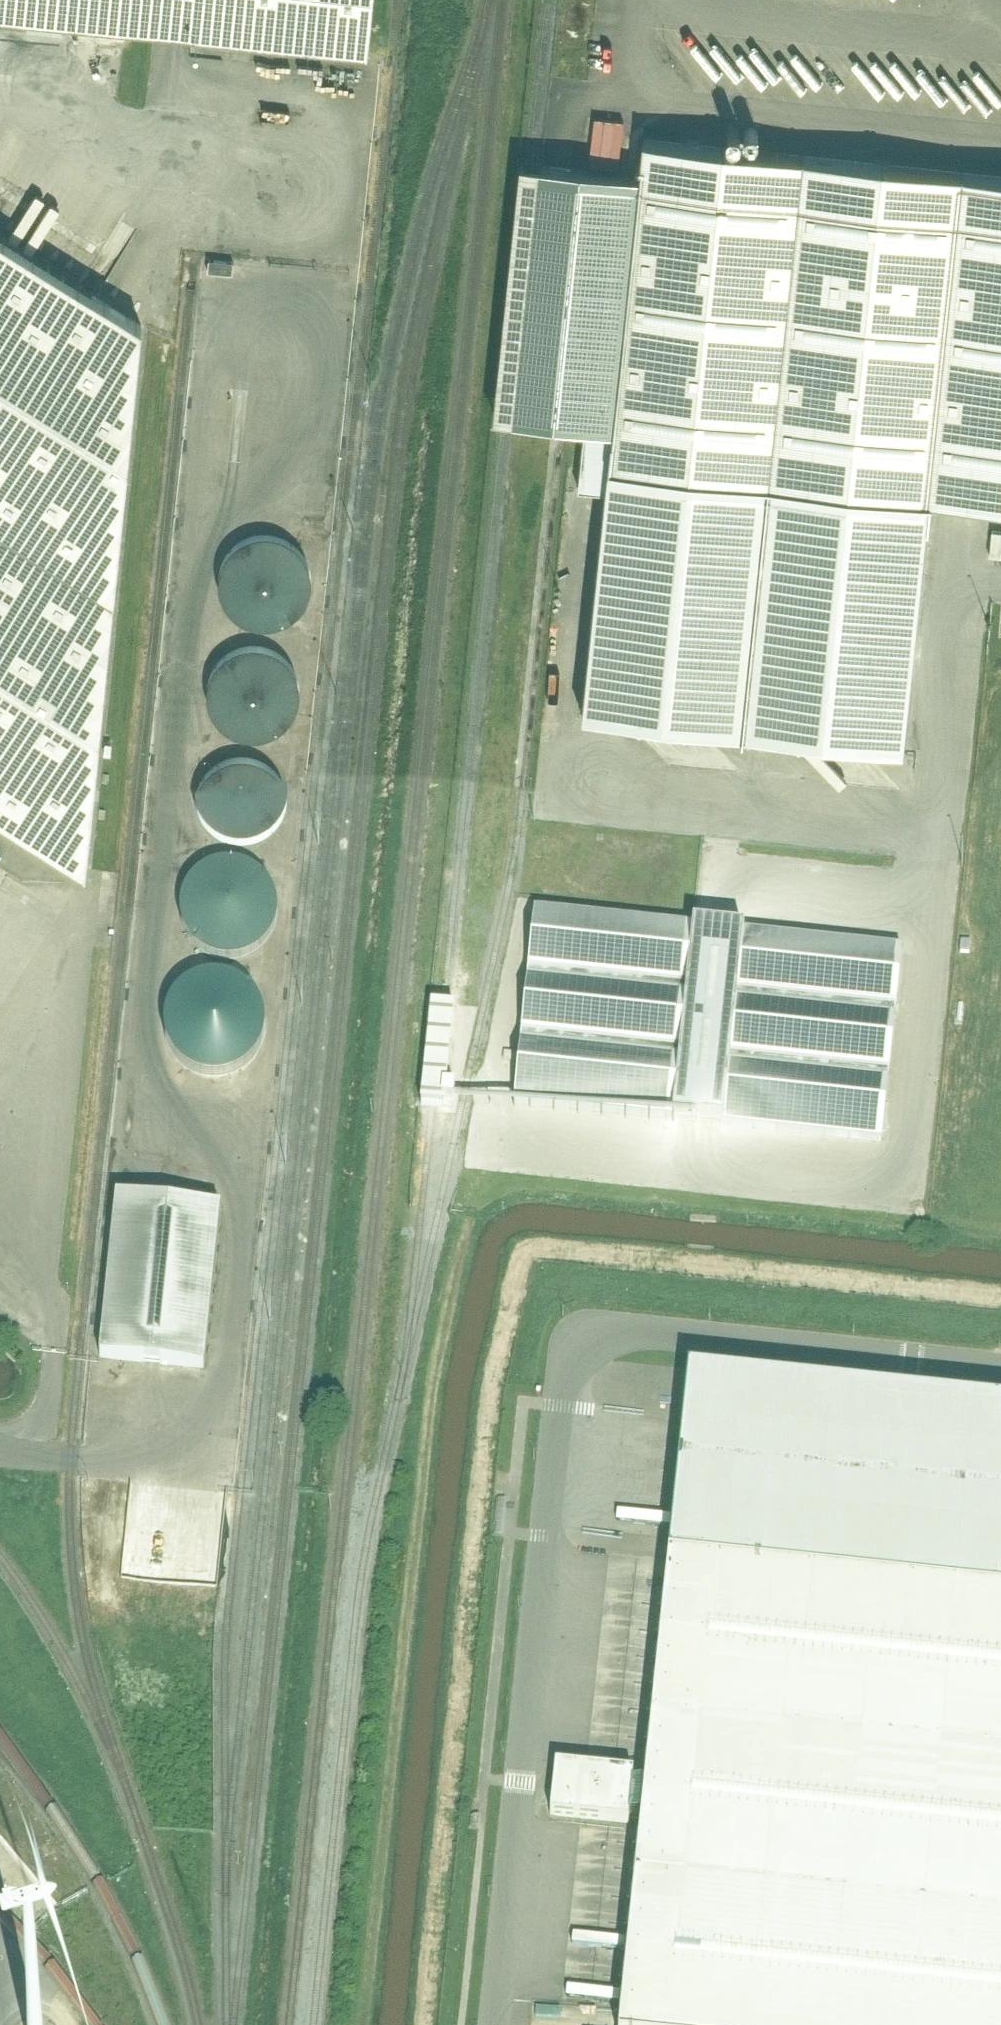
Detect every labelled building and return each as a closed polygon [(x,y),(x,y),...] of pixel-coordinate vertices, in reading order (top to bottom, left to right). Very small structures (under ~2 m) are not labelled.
[(366,48),(371,0),(0,0),(0,12),(366,48)] [(53,20),(29,17),(27,29),(52,32),(53,20)] [(643,137),(639,174),(542,164),(515,416),(561,421),(584,423),(577,486),(605,489),(581,713),(626,718),(639,730),(650,720),(671,722),(683,735),(694,725),(741,730),(741,732),(742,732),(742,730),(785,734),(798,747),(809,737),(830,739),(842,752),(854,741),(902,746),(925,522),(927,523),(927,522),(929,497),(930,497),(930,496),(963,500),(1000,504),(1000,175),(643,137)] [(0,234),(0,815),(84,868),(140,323),(0,234)] [(279,556),(279,571),(268,570),(267,604),(323,605),(324,557),(279,556)] [(982,684),(984,663),(975,662),(973,683),(982,684)] [(198,741),(229,814),(303,782),(272,709),(198,741)] [(535,914),(516,1106),(882,1144),(902,951),(535,914)] [(167,1018),(167,1019),(167,1021),(167,1023),(167,1024),(168,1026),(168,1028),(168,1029),(169,1031),(169,1033),(170,1034),(170,1036),(171,1037),(172,1039),(173,1040),(173,1042),(174,1043),(175,1045),(176,1046),(177,1047),(178,1049),(179,1050),(180,1051),(182,1052),(183,1053),(184,1055),(185,1056),(187,1057),(188,1058),(190,1058),(191,1059),(192,1060),(194,1061),(195,1062),(197,1062),(199,1063),(200,1063),(202,1064),(203,1064),(205,1065),(207,1065),(208,1065),(210,1066),(212,1066),(213,1066),(215,1066),(217,1066),(218,1066),(220,1066),(222,1065),(223,1065),(225,1065),(227,1064),(228,1064),(230,1063),(231,1063),(233,1062),(234,1062),(236,1061),(237,1060),(239,1059),(240,1058),(242,1058),(243,1057),(245,1056),(246,1055),(247,1053),(248,1052),(250,1051),(251,1050),(252,1049),(253,1047),(254,1046),(255,1045),(256,1043),(257,1042),(257,1040),(258,1039),(259,1037),(259,1036),(260,1034),(261,1033),(261,1031),(262,1029),(262,1028),(262,1026),(262,1024),(263,1023),(263,1021),(263,1019),(263,1018),(263,1016),(263,1014),(263,1013),(262,1011),(262,1009),(262,1008),(262,1006),(261,1005),(261,1003),(260,1001),(259,1000),(259,998),(258,997),(257,995),(257,994),(256,992),(255,991),(254,990),(253,988),(252,987),(251,986),(250,984),(248,983),(247,982),(246,981),(245,980),(243,979),(242,978),(240,977),(239,976),(238,975),(236,975),(235,974),(233,973),(231,973),(230,972),(228,972),(227,971),(225,971),(223,971),(222,970),(220,970),(218,970),(217,970),(215,970),(213,970),(212,970),(210,970),(208,970),(207,971),(205,971),(203,971),(202,972),(200,972),(199,973),(197,973),(195,974),(194,975),(192,975),(191,976),(190,977),(188,978),(187,979),(185,980),(184,981),(183,982),(182,983),(180,984),(179,986),(178,987),(177,988),(176,990),(175,991),(174,992),(173,994),(173,995),(172,997),(171,998),(170,1000),(170,1001),(169,1003),(169,1005),(168,1006),(168,1008),(168,1009),(167,1011),(167,1013),(167,1014),(167,1016),(167,1018)] [(116,1201),(99,1360),(203,1372),(221,1212),(116,1201)] [(687,1376),(644,1787),(632,1786),(633,1776),(555,1768),(550,1817),(628,1825),(629,1820),(641,1821),(620,2024),(1000,2024),(1000,1409),(687,1376)]
